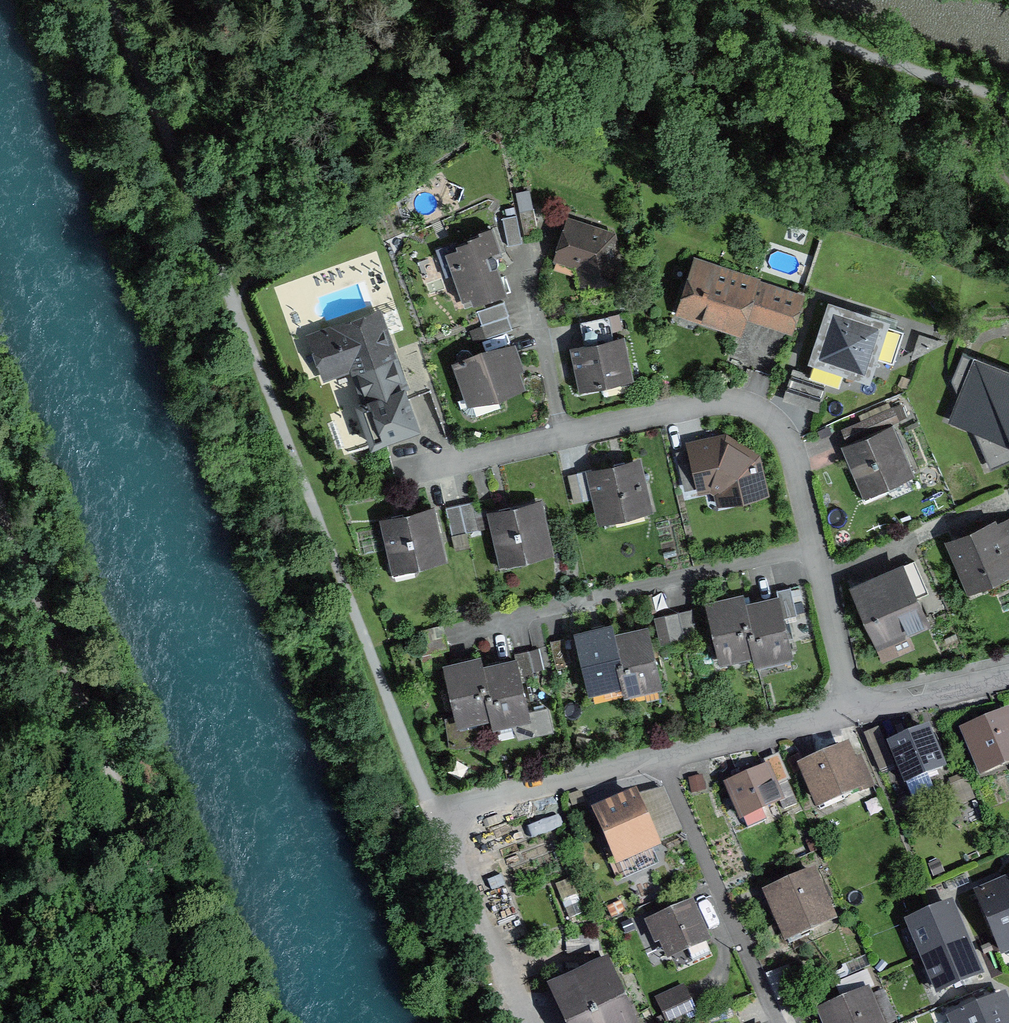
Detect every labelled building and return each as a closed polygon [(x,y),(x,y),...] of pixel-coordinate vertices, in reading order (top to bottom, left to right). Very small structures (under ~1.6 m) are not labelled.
[(585,295),(625,290),(619,233),(566,217),(552,262),(581,273),(585,295)] [(534,224),(522,226),(525,247),(537,245),(534,224)] [(516,226),(504,228),(507,250),(519,248),(516,226)] [(446,248),(461,310),(505,299),(489,237),(446,248)] [(805,295),(692,257),(671,318),(740,341),(747,323),(790,338),(805,295)] [(868,384),(890,324),(825,301),(804,362),(868,384)] [(505,320),(500,304),(476,311),(481,328),(505,320)] [(369,410),(409,396),(378,307),(305,333),(323,383),(355,371),(369,410)] [(511,340),(506,324),(481,331),(486,347),(511,340)] [(607,343),(603,327),(579,333),(583,349),(607,343)] [(580,398),(632,385),(622,343),(569,356),(580,398)] [(464,409),(525,392),(513,349),(452,366),(464,409)] [(974,360),(972,364),(960,359),(950,384),(958,398),(947,425),(973,435),(991,470),(1008,462),(1008,374),(974,360)] [(894,426),(837,449),(859,500),(915,476),(894,426)] [(722,441),(680,452),(691,498),(722,490),(727,513),(766,504),(757,460),(722,441)] [(638,463),(585,477),(598,528),(651,514),(638,463)] [(474,498),(446,506),(454,533),(482,525),(474,498)] [(540,504),(485,517),(498,571),(553,558),(540,504)] [(445,566),(434,511),(380,522),(391,577),(445,566)] [(944,541),(964,597),(1008,581),(1008,518),(944,541)] [(903,566),(849,588),(875,650),(929,628),(903,566)] [(792,590),(778,593),(785,621),(798,618),(792,590)] [(742,601),(754,657),(757,667),(793,658),(785,621),(778,593),(742,601)] [(718,665),(754,657),(742,601),(740,596),(704,604),(718,665)] [(693,614),(679,618),(686,644),(700,641),(693,614)] [(679,618),(665,622),(671,648),(686,644),(679,618)] [(625,685),(614,635),(611,623),(573,632),(587,693),(625,685)] [(648,627),(614,635),(625,685),(629,701),(663,693),(648,627)] [(543,647),(528,652),(535,677),(550,674),(543,647)] [(489,719),(478,669),(476,660),(444,667),(458,726),(489,719)] [(515,661),(478,669),(489,719),(493,734),(529,725),(515,661)] [(960,733),(978,782),(1008,770),(1008,714),(960,733)] [(939,772),(924,730),(884,745),(900,786),(939,772)] [(848,746),(796,768),(814,810),(866,789),(848,746)] [(765,768),(723,788),(740,823),(782,803),(765,768)] [(634,793),(589,811),(612,870),(657,853),(634,793)] [(812,875),(759,895),(780,947),(832,926),(812,875)] [(974,893),(1000,956),(1008,953),(1008,879),(974,893)] [(666,960),(709,943),(692,903),(649,921),(666,960)] [(905,924),(920,962),(965,943),(950,906),(905,924)] [(965,943),(920,962),(935,998),(980,980),(965,943)] [(543,988),(559,1022),(630,1022),(603,962),(543,988)] [(846,998),(875,984),(869,971),(840,985),(846,998)] [(686,979),(658,991),(670,1018),(698,1006),(686,979)] [(816,1010),(821,1022),(882,1022),(869,990),(816,1010)] [(946,1022),(1008,1022),(1008,1008),(1004,994),(944,1019),(946,1022)]
